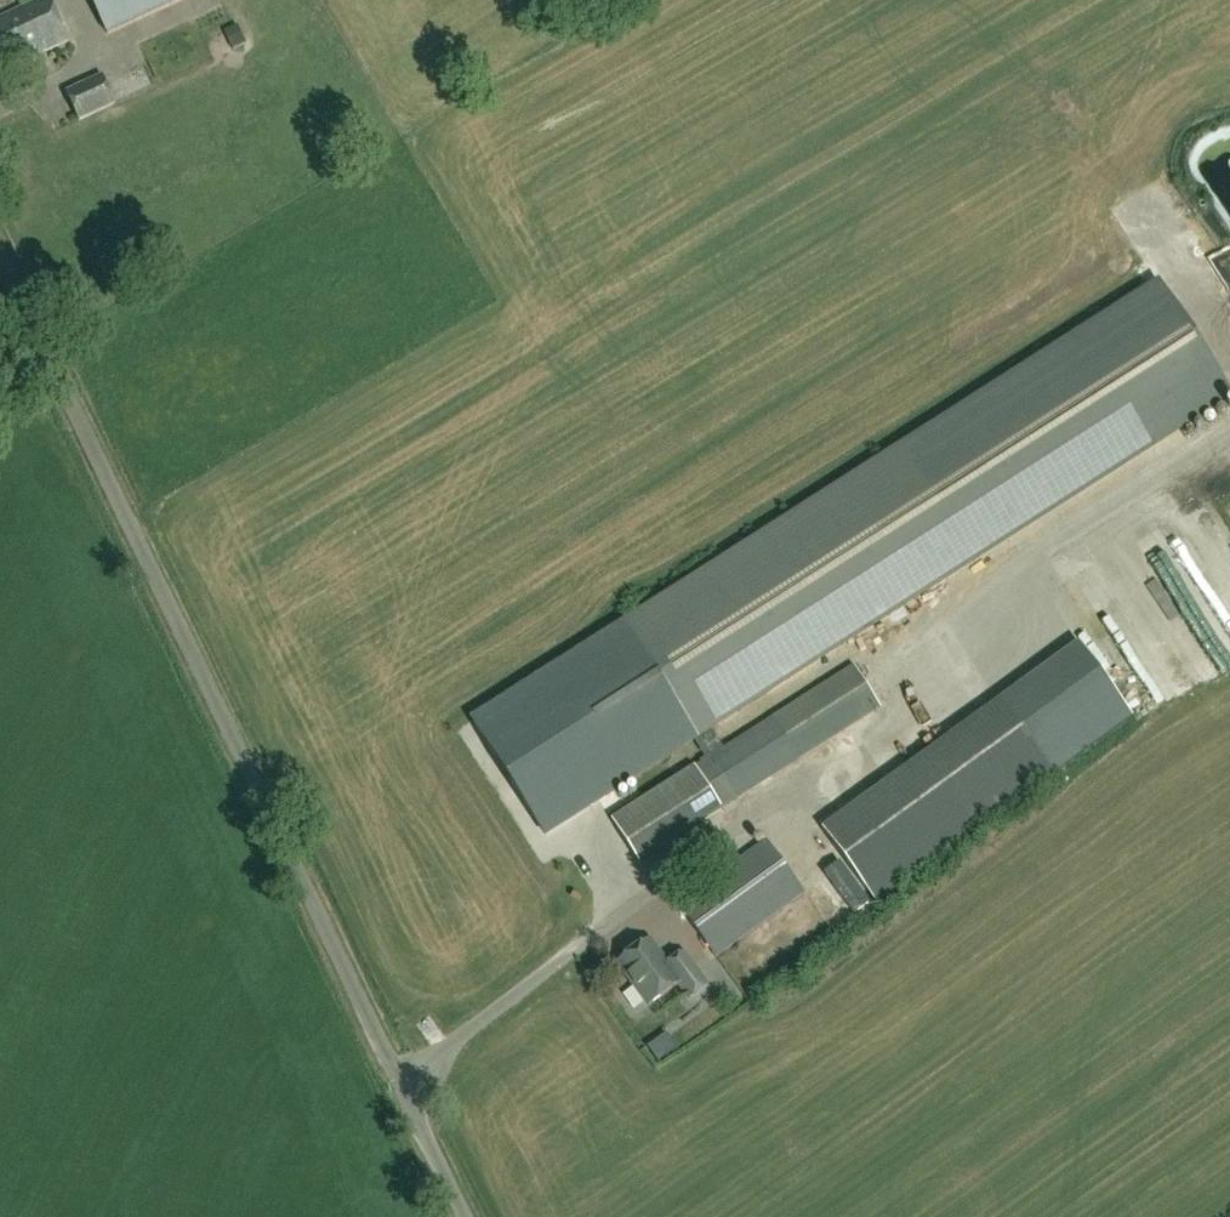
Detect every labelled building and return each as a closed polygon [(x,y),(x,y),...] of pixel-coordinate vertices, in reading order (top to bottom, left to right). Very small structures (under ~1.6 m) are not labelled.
[(69,40),(51,0),(40,0),(0,19),(0,64),(3,71),(69,40)] [(173,0),(92,0),(107,31),(173,0)] [(79,117),(114,100),(101,72),(66,89),(79,117)] [(473,721),(546,835),(699,737),(712,758),(613,821),(640,862),(881,707),(855,666),(725,749),(710,727),(973,559),(1229,394),(1229,390),(1160,281),(901,447),(473,721)] [(1081,644),(823,829),(875,902),(1133,716),(1081,644)] [(842,795),(853,786),(843,772),(831,781),(842,795)] [(716,955),(804,891),(767,839),(678,903),(716,955)] [(710,986),(685,951),(668,963),(650,938),(618,961),(649,1003),(677,983),(690,1001),(710,986)]
